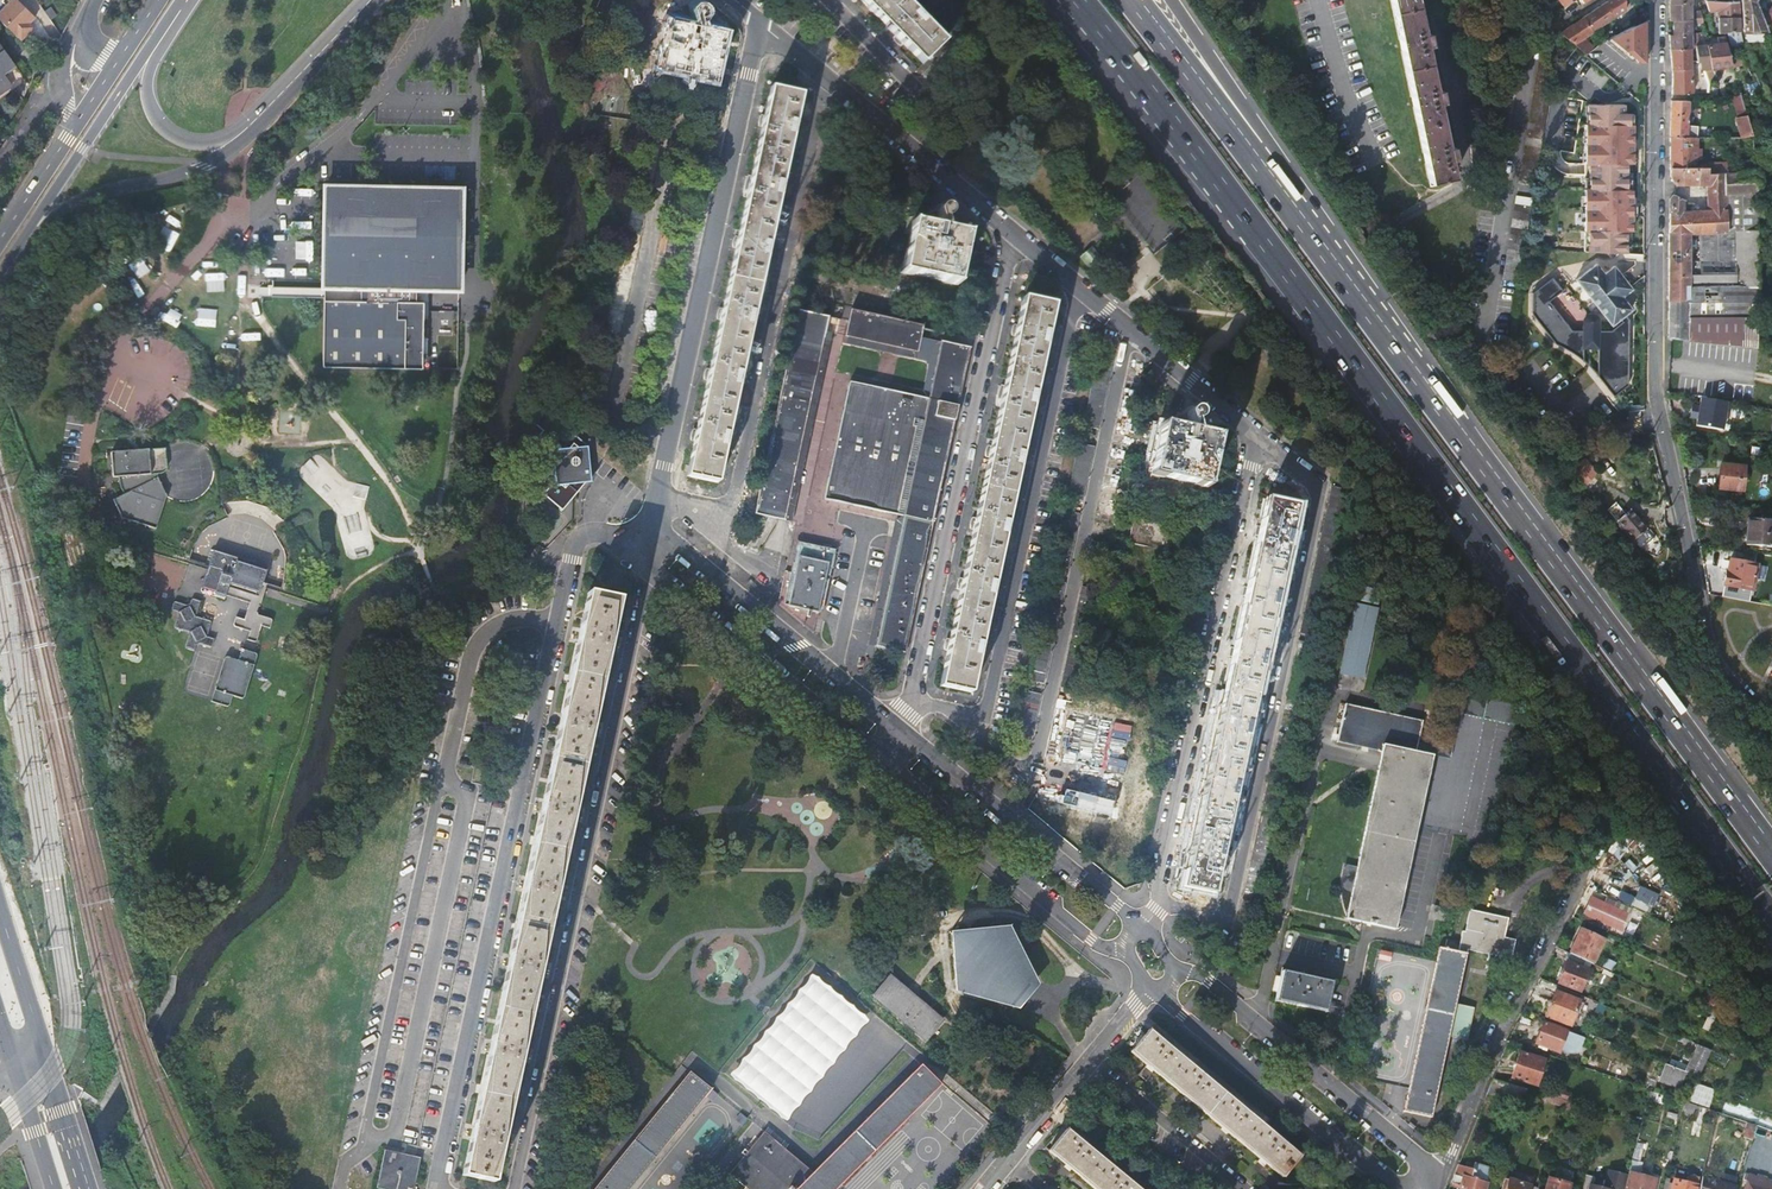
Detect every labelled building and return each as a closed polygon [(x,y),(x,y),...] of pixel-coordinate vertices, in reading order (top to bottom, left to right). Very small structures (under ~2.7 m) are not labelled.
[(20,42),(29,33),(25,28),(35,19),(15,0),(12,0),(0,12),(0,22),(20,42)] [(657,66),(712,78),(724,24),(706,21),(712,14),(705,7),(705,5),(706,3),(706,1),(704,0),(695,0),(694,1),(694,3),(694,5),(684,8),(685,12),(684,15),(668,13),(657,66)] [(681,3),(684,8),(694,5),(694,3),(694,1),(695,0),(692,0),(681,3)] [(705,7),(712,14),(715,10),(706,1),(704,0),(706,1),(706,3),(705,5),(705,7)] [(924,63),(946,42),(905,0),(862,0),(899,38),(924,63)] [(1429,185),(1453,180),(1448,154),(1453,153),(1450,142),(1446,143),(1437,99),(1441,98),(1439,87),(1434,88),(1425,43),(1430,42),(1428,32),(1423,33),(1416,0),(1391,0),(1429,185)] [(1612,19),(1626,10),(1626,0),(1609,0),(1607,1),(1612,19)] [(1668,4),(1669,21),(1673,21),(1693,20),(1693,13),(1693,0),(1669,0),(1669,1),(1668,4)] [(1720,35),(1728,34),(1733,49),(1745,46),(1741,33),(1739,0),(1731,0),(1731,3),(1707,1),(1710,12),(1719,12),(1720,35)] [(1745,31),(1766,30),(1759,11),(1757,6),(1757,4),(1758,0),(1744,0),(1745,31)] [(1596,8),(1583,17),(1589,34),(1612,19),(1607,1),(1596,8)] [(1557,24),(1549,28),(1561,37),(1571,46),(1582,39),(1589,34),(1583,17),(1573,23),(1563,29),(1557,24)] [(1673,26),(1674,35),(1693,34),(1693,25),(1693,20),(1673,21),(1673,26)] [(1640,65),(1646,65),(1646,23),(1611,39),(1640,65)] [(1670,41),(1670,49),(1693,48),(1695,48),(1693,34),(1674,35),(1670,35),(1670,41)] [(1710,45),(1712,59),(1713,70),(1705,71),(1709,83),(1716,81),(1715,76),(1719,73),(1719,70),(1741,65),(1741,58),(1733,60),(1731,52),(1727,39),(1723,37),(1718,38),(1719,44),(1710,45)] [(1571,46),(1583,56),(1593,47),(1582,39),(1571,46)] [(1543,40),(1519,185),(1535,188),(1560,42),(1543,40)] [(1583,56),(1619,86),(1631,73),(1599,45),(1593,47),(1583,56)] [(1698,48),(1700,62),(1702,61),(1712,59),(1710,45),(1698,48)] [(16,69),(0,47),(0,98),(13,89),(5,77),(16,69)] [(1672,69),(1674,78),(1673,93),(1695,92),(1693,48),(1670,49),(1672,69)] [(1702,61),(1705,71),(1713,70),(1712,59),(1702,61)] [(801,95),(771,89),(688,475),(718,481),(801,95)] [(1743,93),(1733,95),(1737,115),(1747,113),(1743,93)] [(1585,251),(1628,252),(1629,230),(1634,230),(1636,111),(1627,111),(1627,102),(1587,102),(1585,251)] [(1671,122),(1671,137),(1689,137),(1690,102),(1688,102),(1672,102),(1671,122)] [(1738,118),(1744,136),(1754,136),(1747,115),(1738,118)] [(1671,154),(1671,169),(1692,169),(1693,162),(1693,157),(1693,137),(1689,137),(1671,137),(1671,154)] [(1709,341),(1708,342),(1759,348),(1758,248),(1758,171),(1727,172),(1709,173),(1709,169),(1692,169),(1671,169),(1671,175),(1677,184),(1709,183),(1709,205),(1700,230),(1700,258),(1696,259),(1696,283),(1691,283),(1691,232),(1687,209),(1687,200),(1676,196),(1670,202),(1670,217),(1669,243),(1669,245),(1669,260),(1669,275),(1669,277),(1669,297),(1670,321),(1670,336),(1673,337),(1709,341)] [(460,189),(326,186),(324,279),(324,285),(324,287),(324,297),(324,300),(323,366),(422,368),(423,302),(414,301),(414,287),(428,287),(449,287),(457,288),(459,288),(460,189)] [(1709,205),(1687,209),(1691,232),(1700,230),(1709,205)] [(915,223),(904,273),(959,284),(969,234),(952,230),(957,223),(950,217),(951,214),(951,211),(950,209),(947,207),(943,207),(941,208),(939,212),(939,214),(930,218),(931,221),(930,225),(915,223)] [(928,212),(930,218),(939,214),(939,212),(941,208),(928,212)] [(950,217),(957,223),(961,218),(950,209),(951,211),(951,214),(950,217)] [(1093,248),(1082,257),(1085,261),(1096,251),(1093,248)] [(1085,261),(1094,272),(1105,262),(1096,251),(1085,261)] [(1597,268),(1576,283),(1612,330),(1620,323),(1622,326),(1611,335),(1571,333),(1548,303),(1563,292),(1552,279),(1532,294),(1531,316),(1554,346),(1558,348),(1564,351),(1570,355),(1576,360),(1582,364),(1583,340),(1598,341),(1596,380),(1599,380),(1599,384),(1613,399),(1629,390),(1629,341),(1630,324),(1626,319),(1632,314),(1622,300),(1632,293),(1614,270),(1604,277),(1597,268)] [(324,297),(324,287),(273,286),(273,285),(268,285),(268,287),(259,287),(259,295),(272,296),(324,297)] [(428,287),(414,287),(414,301),(423,302),(427,302),(428,287)] [(1033,300),(1025,299),(942,682),(972,688),(1055,304),(1052,304),(1054,296),(1053,294),(1035,290),(1033,300)] [(849,308),(843,336),(920,352),(925,327),(925,325),(910,322),(849,308)] [(431,318),(446,319),(447,311),(432,310),(431,318)] [(839,318),(797,310),(753,515),(784,520),(824,332),(836,334),(839,318)] [(904,516),(876,646),(905,652),(971,347),(942,341),(929,398),(848,382),(823,499),(904,516)] [(1116,353),(1099,350),(1082,428),(1098,431),(1116,353)] [(1697,427),(1723,432),(1727,404),(1702,399),(1700,408),(1698,419),(1697,427)] [(1698,419),(1700,408),(1692,406),(1690,418),(1698,419)] [(1164,423),(1152,475),(1207,487),(1219,435),(1202,431),(1207,425),(1200,418),(1201,417),(1201,415),(1201,412),(1201,410),(1198,409),(1197,408),(1194,408),(1191,409),(1189,411),(1189,413),(1189,415),(1180,418),(1181,423),(1180,426),(1164,423)] [(1177,412),(1180,418),(1189,415),(1189,413),(1189,411),(1191,409),(1177,412)] [(1200,418),(1207,425),(1210,421),(1201,410),(1201,412),(1201,415),(1201,417),(1200,418)] [(542,416),(537,412),(530,420),(542,431),(533,444),(545,454),(535,467),(549,479),(546,479),(544,482),(544,485),(542,485),(539,489),(539,492),(542,494),(544,494),(543,496),(563,511),(580,490),(590,478),(586,475),(586,468),(589,468),(592,466),(593,465),(593,463),(593,460),(592,458),(590,456),(587,455),(585,455),(581,456),(586,444),(545,411),(542,416)] [(171,466),(172,462),(171,443),(116,446),(117,472),(123,472),(124,478),(125,483),(128,489),(116,495),(125,513),(160,525),(171,492),(163,473),(162,470),(165,469),(168,468),(171,466)] [(1095,448),(1079,445),(1067,500),(1084,503),(1095,448)] [(1584,456),(1571,470),(1586,485),(1600,471),(1584,456)] [(1721,467),(1719,491),(1743,493),(1744,469),(1721,467)] [(1332,487),(1300,634),(1317,638),(1350,490),(1332,487)] [(1297,506),(1266,500),(1184,885),(1214,890),(1297,506)] [(233,514),(227,502),(207,512),(196,520),(183,543),(177,558),(193,563),(198,551),(195,549),(207,530),(214,524),(233,514)] [(1616,520),(1632,540),(1645,529),(1629,509),(1616,520)] [(1134,529),(1130,544),(1157,550),(1165,518),(1138,511),(1137,517),(1118,513),(1115,525),(1134,529)] [(1758,519),(1771,520),(1771,513),(1759,512),(1758,519)] [(1748,545),(1771,546),(1771,520),(1758,519),(1750,519),(1748,545)] [(293,523),(281,529),(291,551),(294,559),(292,580),(288,581),(284,594),(300,600),(307,580),(308,559),(304,545),(295,527),(293,523)] [(791,540),(778,599),(780,601),(777,604),(813,633),(831,548),(791,540)] [(261,605),(268,583),(274,568),(231,554),(216,549),(211,566),(213,567),(205,592),(226,599),(228,594),(230,587),(245,591),(242,599),(252,602),(247,618),(238,616),(235,623),(236,625),(251,631),(248,638),(256,641),(258,640),(263,624),(271,627),(274,619),(273,618),(257,612),(260,604),(261,605)] [(1726,571),(1724,586),(1725,586),(1723,597),(1750,602),(1753,590),(1753,591),(1758,564),(1730,559),(1727,571),(1726,571)] [(230,587),(228,594),(242,599),(245,591),(230,587)] [(618,598),(588,593),(464,1175),(494,1181),(618,598)] [(199,615),(204,600),(197,597),(194,598),(193,599),(191,604),(183,602),(179,600),(177,601),(175,601),(173,609),(180,612),(176,623),(177,627),(179,628),(191,632),(187,645),(187,647),(188,648),(196,651),(199,642),(211,646),(213,646),(214,645),(216,637),(209,635),(212,624),(213,621),(211,619),(199,615)] [(1343,673),(1365,678),(1381,608),(1358,603),(1343,673)] [(258,653),(257,653),(247,649),(243,661),(230,656),(229,656),(228,656),(227,657),(227,658),(212,700),(228,705),(229,706),(230,705),(231,705),(231,704),(234,695),(242,698),(243,698),(244,698),(244,697),(245,697),(246,696),(259,656),(259,655),(259,654),(258,653)] [(1420,743),(1418,752),(1453,759),(1463,714),(1517,726),(1518,721),(1519,718),(1523,698),(1459,685),(1446,748),(1420,743)] [(1042,696),(1025,693),(1015,740),(1032,743),(1042,696)] [(1072,701),(1048,816),(1065,820),(1064,824),(1064,827),(1067,829),(1071,831),(1141,846),(1168,722),(1072,701)] [(1425,721),(1347,704),(1339,741),(1381,751),(1384,751),(1383,756),(1390,757),(1390,756),(1404,759),(1407,749),(1418,752),(1420,743),(1425,721)] [(1401,909),(1430,775),(1381,765),(1357,877),(1346,875),(1347,881),(1347,886),(1348,892),(1350,897),(1351,903),(1353,908),(1355,913),(1358,918),(1362,922),(1397,929),(1399,918),(1392,916),(1394,907),(1401,909)] [(1277,820),(1261,817),(1244,892),(1260,896),(1277,820)] [(1653,912),(1659,892),(1639,885),(1633,906),(1653,912)] [(1605,905),(1592,900),(1583,918),(1641,945),(1650,926),(1614,909),(1616,904),(1608,900),(1605,905)] [(1448,908),(1436,906),(1434,918),(1445,920),(1448,908)] [(1506,937),(1510,918),(1470,909),(1466,931),(1463,931),(1461,942),(1448,939),(1446,949),(1439,947),(1405,1112),(1432,1117),(1450,1035),(1468,1039),(1475,1008),(1457,1004),(1468,953),(1468,949),(1489,954),(1486,968),(1504,972),(1507,958),(1513,959),(1517,939),(1506,937)] [(1009,928),(951,931),(956,989),(1013,1008),(1035,980),(1009,928)] [(1582,930),(1570,955),(1593,966),(1605,940),(1582,930)] [(1560,983),(1582,991),(1590,970),(1568,962),(1560,983)] [(926,1040),(946,1017),(891,972),(872,996),(926,1040)] [(814,973),(729,1076),(786,1123),(871,1020),(814,973)] [(1271,1009),(1323,1018),(1331,988),(1279,979),(1271,1009)] [(1557,991),(1548,1015),(1572,1024),(1581,1000),(1557,991)] [(1717,1008),(1724,1012),(1728,1005),(1720,1001),(1717,1008)] [(1601,1005),(1598,1014),(1610,1019),(1613,1010),(1601,1005)] [(1548,1048),(1559,1052),(1567,1030),(1545,1023),(1537,1043),(1540,1044),(1538,1048),(1547,1051),(1548,1048)] [(1259,1157),(1283,1177),(1301,1156),(1149,1030),(1131,1052),(1144,1063),(1171,1085),(1222,1127),(1259,1157)] [(1700,1076),(1712,1049),(1697,1043),(1686,1070),(1700,1076)] [(1517,1053),(1510,1079),(1533,1085),(1540,1059),(1517,1053)] [(767,1130),(732,1173),(752,1188),(836,1188),(943,1082),(923,1063),(816,1171),(767,1130)] [(1665,1063),(1659,1080),(1681,1088),(1688,1071),(1665,1063)] [(596,1188),(631,1188),(708,1095),(714,1100),(720,1093),(692,1071),(596,1188)] [(1492,1081),(1487,1094),(1502,1098),(1504,1093),(1524,1098),(1526,1091),(1492,1081)] [(1694,1090),(1688,1101),(1708,1107),(1712,1097),(1694,1090)] [(1557,1099),(1564,1101),(1568,1102),(1571,1094),(1559,1091),(1557,1099)] [(1547,1096),(1545,1101),(1562,1106),(1564,1101),(1557,1099),(1547,1096)] [(1564,1101),(1562,1106),(1574,1109),(1576,1104),(1568,1102),(1564,1101)] [(1687,1103),(1684,1115),(1692,1117),(1694,1106),(1687,1103)] [(747,1128),(752,1120),(746,1115),(740,1123),(747,1128)] [(1067,1131),(1049,1153),(1069,1169),(1093,1188),(1138,1188),(1067,1131)] [(1635,1147),(1632,1160),(1640,1162),(1643,1149),(1635,1147)] [(378,1187),(385,1188),(415,1188),(422,1156),(386,1149),(378,1187)] [(1451,1186),(1462,1188),(1487,1188),(1489,1184),(1473,1179),(1476,1171),(1459,1166),(1451,1186)] [(1627,1180),(1628,1175),(1610,1171),(1606,1188),(1625,1188),(1627,1180)] [(1625,1188),(1656,1188),(1658,1182),(1629,1175),(1628,1175),(1627,1180),(1625,1188)] [(1582,1188),(1605,1188),(1594,1186),(1596,1178),(1585,1176),(1582,1188)] [(1674,1188),(1699,1188),(1701,1178),(1693,1176),(1691,1184),(1676,1181),(1674,1188)] [(1747,1188),(1771,1188),(1771,1182),(1765,1179),(1765,1178),(1759,1176),(1758,1178),(1751,1176),(1747,1188)] [(1704,1188),(1738,1188),(1739,1187),(1706,1177),(1704,1188)] [(1546,1188),(1570,1188),(1571,1184),(1549,1178),(1546,1188)] [(1505,1188),(1540,1188),(1508,1180),(1505,1188)]
